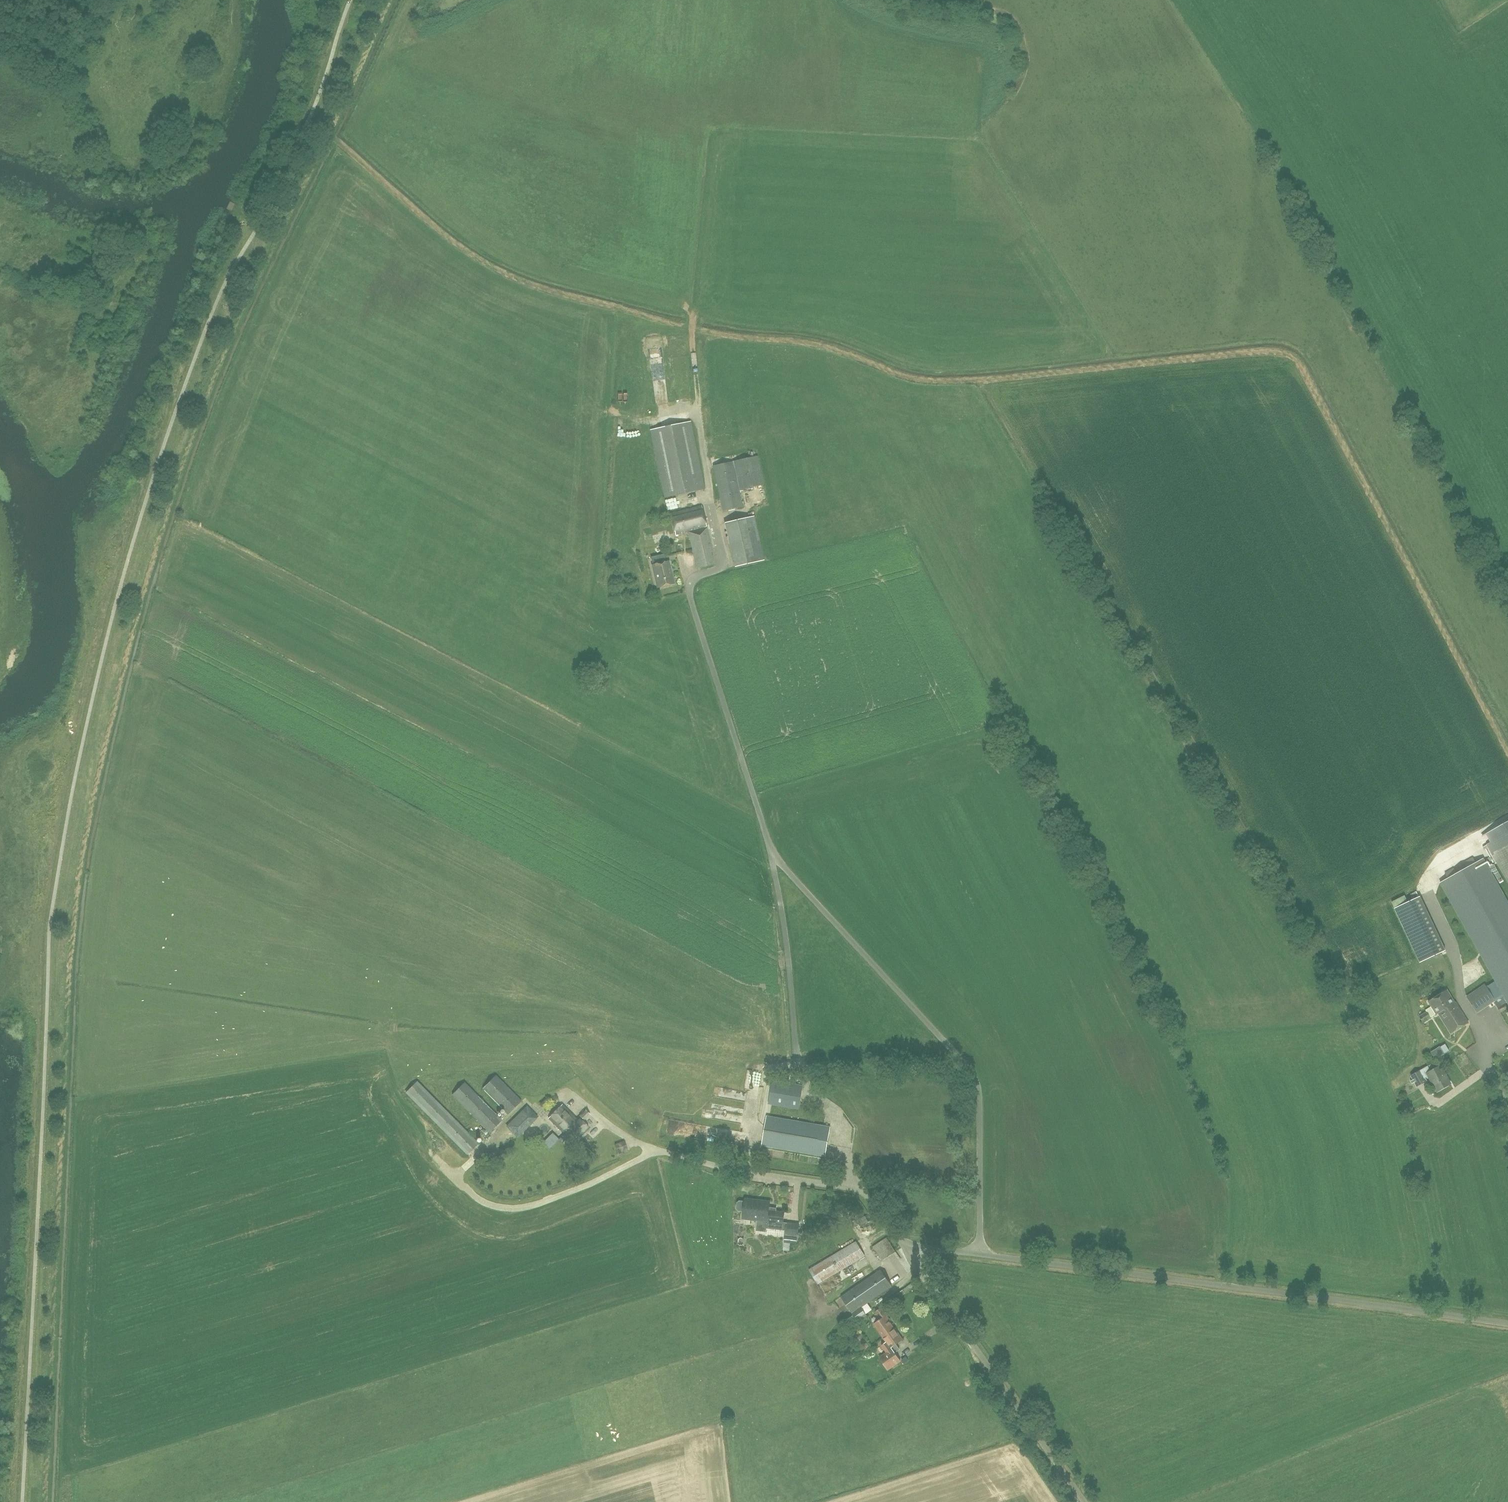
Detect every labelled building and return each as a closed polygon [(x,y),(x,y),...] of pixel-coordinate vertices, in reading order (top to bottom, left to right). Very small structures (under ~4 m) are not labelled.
[(665,497),(705,489),(691,421),(651,430),(665,497)] [(723,511),(742,507),(739,490),(764,484),(758,456),(714,465),(723,511)] [(713,552),(702,506),(671,513),(676,534),(689,531),(697,568),(714,564),(711,552),(713,552)] [(736,567),(764,560),(754,516),(726,523),(736,567)] [(658,588),(675,584),(669,561),(652,565),(658,588)] [(1507,881),(1507,821),(1483,836),(1507,881)] [(1507,1004),(1507,904),(1483,859),(1440,883),(1507,1004)] [(1420,963),(1446,951),(1420,896),(1395,908),(1420,963)] [(1477,1013),(1496,1000),(1486,984),(1466,997),(1477,1013)] [(1455,1003),(1447,990),(1428,1002),(1436,1015),(1439,1014),(1451,1033),(1469,1022),(1456,1002),(1455,1003)] [(1423,1022),(1430,1018),(1427,1012),(1420,1017),(1423,1022)] [(1451,1084),(1441,1066),(1431,1071),(1428,1066),(1412,1076),(1418,1086),(1426,1081),(1425,1078),(1429,1076),(1437,1092),(1451,1084)] [(508,1114),(522,1101),(496,1076),(483,1089),(508,1114)] [(799,1109),(803,1086),(773,1080),(769,1104),(799,1109)] [(468,1155),(479,1144),(417,1082),(406,1093),(468,1155)] [(490,1133),(502,1121),(465,1083),(453,1095),(490,1133)] [(548,1108),(553,1104),(547,1096),(541,1100),(548,1108)] [(577,1120),(561,1105),(548,1119),(564,1134),(562,1137),(571,1145),(588,1127),(579,1119),(577,1120)] [(518,1137),(538,1117),(527,1106),(506,1126),(518,1137)] [(580,1115),(585,1120),(588,1116),(591,1114),(586,1109),(580,1115)] [(825,1157),(830,1127),(767,1116),(762,1145),(825,1157)] [(550,1148),(558,1140),(553,1134),(544,1143),(550,1148)] [(609,1138),(606,1142),(618,1149),(623,1142),(616,1138),(614,1141),(609,1138)] [(767,1228),(769,1208),(770,1202),(759,1200),(759,1202),(745,1201),(745,1202),(740,1201),(738,1203),(737,1208),(739,1210),(744,1211),(743,1218),(760,1220),(759,1227),(767,1228)] [(767,1228),(786,1230),(786,1234),(798,1236),(799,1225),(783,1223),(784,1212),(776,1211),(776,1208),(769,1208),(767,1228)] [(881,1260),(895,1251),(887,1238),(873,1247),(881,1260)] [(818,1284),(865,1256),(856,1242),(809,1270),(818,1284)] [(858,1322),(867,1316),(861,1307),(892,1286),(881,1269),(841,1297),(853,1313),(852,1313),(858,1322)] [(895,1330),(890,1322),(891,1322),(881,1308),(876,1312),(881,1319),(874,1324),(884,1338),(895,1330)] [(895,1330),(884,1338),(887,1342),(883,1346),(888,1353),(881,1358),(889,1370),(902,1362),(895,1352),(899,1349),(896,1345),(903,1340),(895,1329),(895,1330)]
